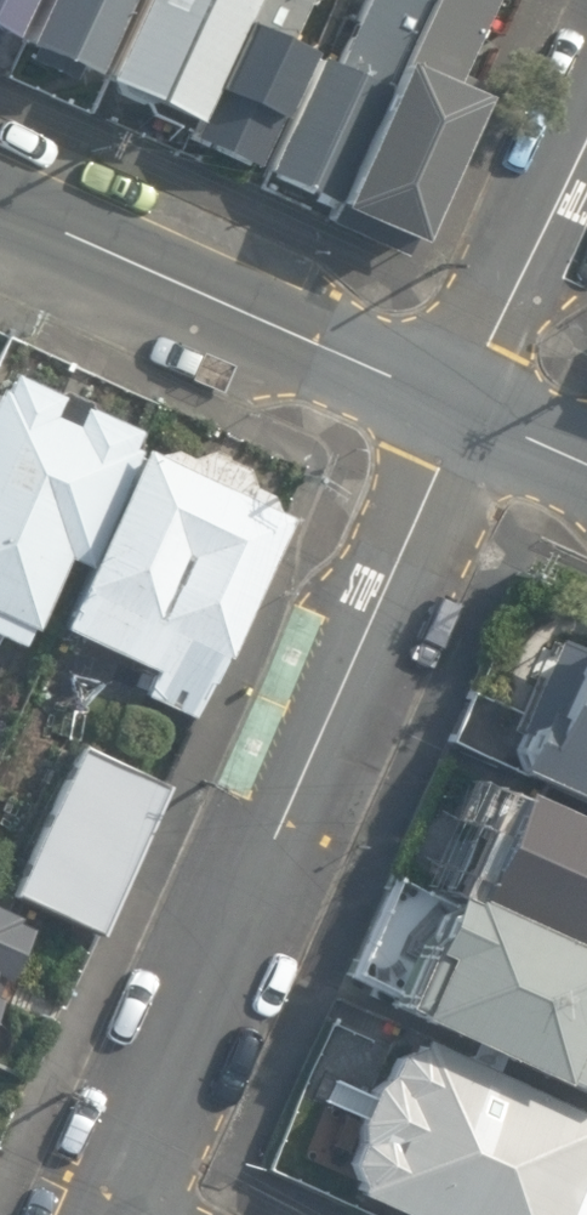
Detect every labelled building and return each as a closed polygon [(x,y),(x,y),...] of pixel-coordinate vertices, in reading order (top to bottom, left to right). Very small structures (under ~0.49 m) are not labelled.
[(15,0),(0,0),(0,32),(15,0)] [(12,45),(82,77),(117,0),(33,0),(12,45)] [(94,79),(185,121),(240,0),(130,0),(94,79)] [(198,137),(254,162),(327,0),(260,0),(198,137)] [(271,167),(324,191),(410,0),(347,0),(271,167)] [(479,0),(425,0),(337,198),(412,231),(509,13),(479,0)] [(0,366),(0,634),(16,641),(55,549),(71,556),(129,422),(0,366)] [(284,518),(135,448),(54,622),(149,666),(137,692),(191,718),(284,518)] [(576,630),(571,643),(550,634),(498,753),(586,791),(586,635),(576,630)] [(159,778),(75,739),(7,885),(92,924),(159,778)] [(497,780),(452,882),(586,941),(586,819),(497,780)] [(452,882),(441,878),(435,891),(403,878),(363,969),(395,983),(389,997),(586,1083),(586,941),(452,882)] [(0,903),(0,968),(24,913),(0,903)] [(408,1041),(388,1045),(378,1067),(361,1078),(347,1108),(351,1130),(339,1157),(347,1181),(426,1214),(586,1214),(586,1106),(519,1076),(514,1087),(408,1041)]
